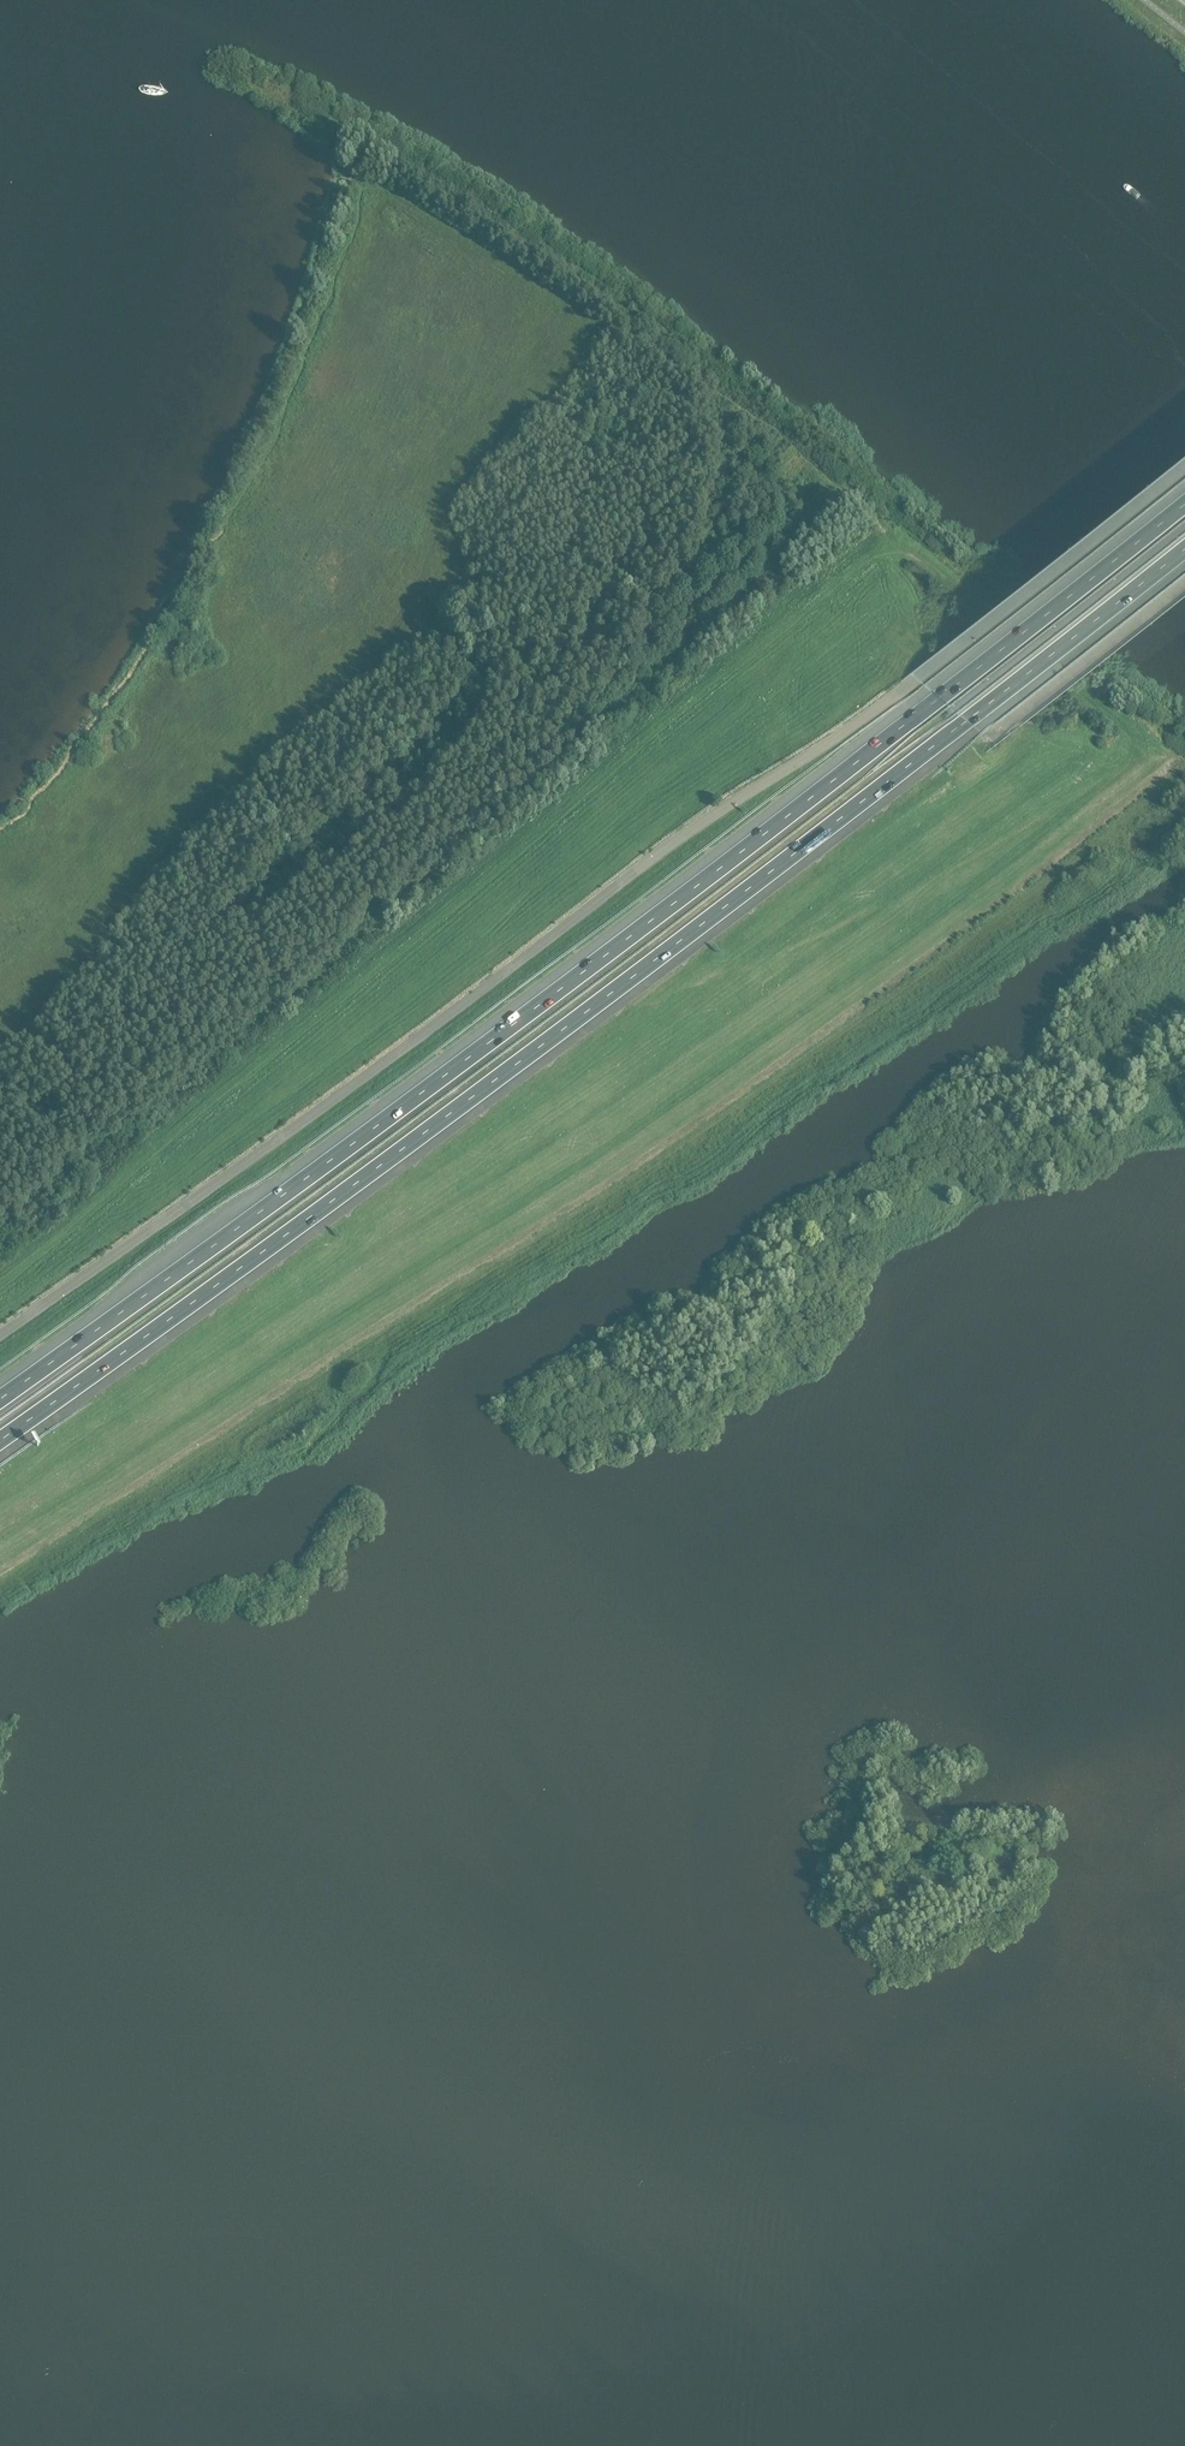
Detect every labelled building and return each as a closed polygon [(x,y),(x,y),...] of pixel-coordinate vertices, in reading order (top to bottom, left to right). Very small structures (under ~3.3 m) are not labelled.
[(1082,544),(1081,548),(1109,571),(1114,570),(1116,566),(1087,543),(1082,544)] [(1128,581),(1126,585),(1154,608),(1159,607),(1161,603),(1133,580),(1128,581)] [(974,747),(1000,730),(996,724),(971,741),(974,747)] [(446,1139),(424,1156),(428,1161),(450,1144),(446,1139)] [(325,1181),(340,1170),(335,1163),(308,1182),(312,1187),(324,1179),(325,1181)] [(234,1301),(261,1281),(257,1276),(231,1296),(234,1301)] [(106,1335),(116,1329),(112,1321),(102,1327),(106,1335)]
